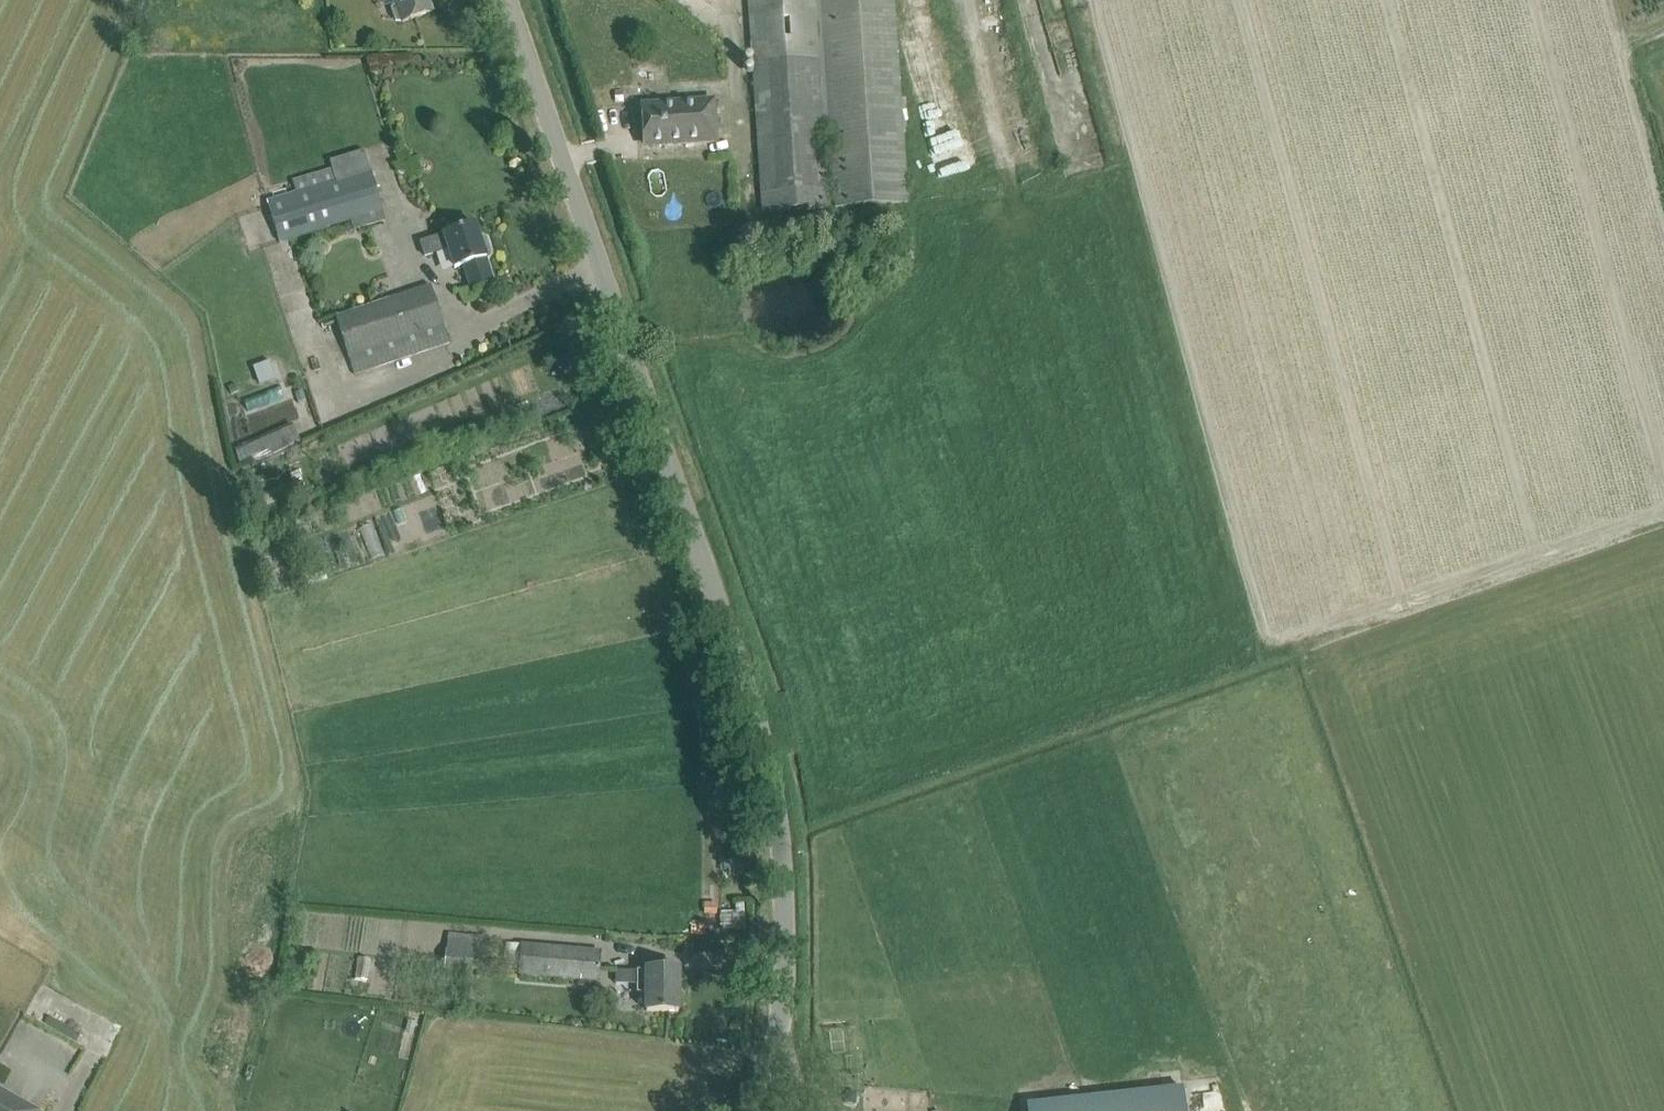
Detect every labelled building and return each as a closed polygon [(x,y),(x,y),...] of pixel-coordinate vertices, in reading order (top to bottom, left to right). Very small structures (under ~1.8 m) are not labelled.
[(432,11),(428,0),(395,0),(396,2),(390,6),(395,21),(402,21),(403,22),(432,11)] [(893,2),(749,13),(763,212),(907,202),(893,2)] [(714,101),(641,105),(644,144),(682,141),(683,144),(716,142),(714,101)] [(371,171),(266,202),(278,243),(383,212),(371,171)] [(493,280),(486,259),(490,258),(491,254),(486,239),(483,237),(479,238),(475,224),(461,229),(457,227),(445,230),(443,235),(420,242),(425,256),(448,248),(454,268),(463,266),(470,287),(493,280)] [(431,287),(336,317),(355,376),(450,346),(431,287)] [(446,938),(444,968),(471,970),(472,957),(484,958),(486,942),(446,938)] [(519,943),(516,974),(597,982),(600,950),(519,943)] [(646,1011),(679,1012),(679,969),(646,969),(646,971),(637,971),(637,993),(647,993),(646,1011)] [(1182,1087),(1027,1104),(1028,1110),(1185,1110),(1182,1087)] [(0,1090),(0,1110),(37,1110),(0,1090)]
